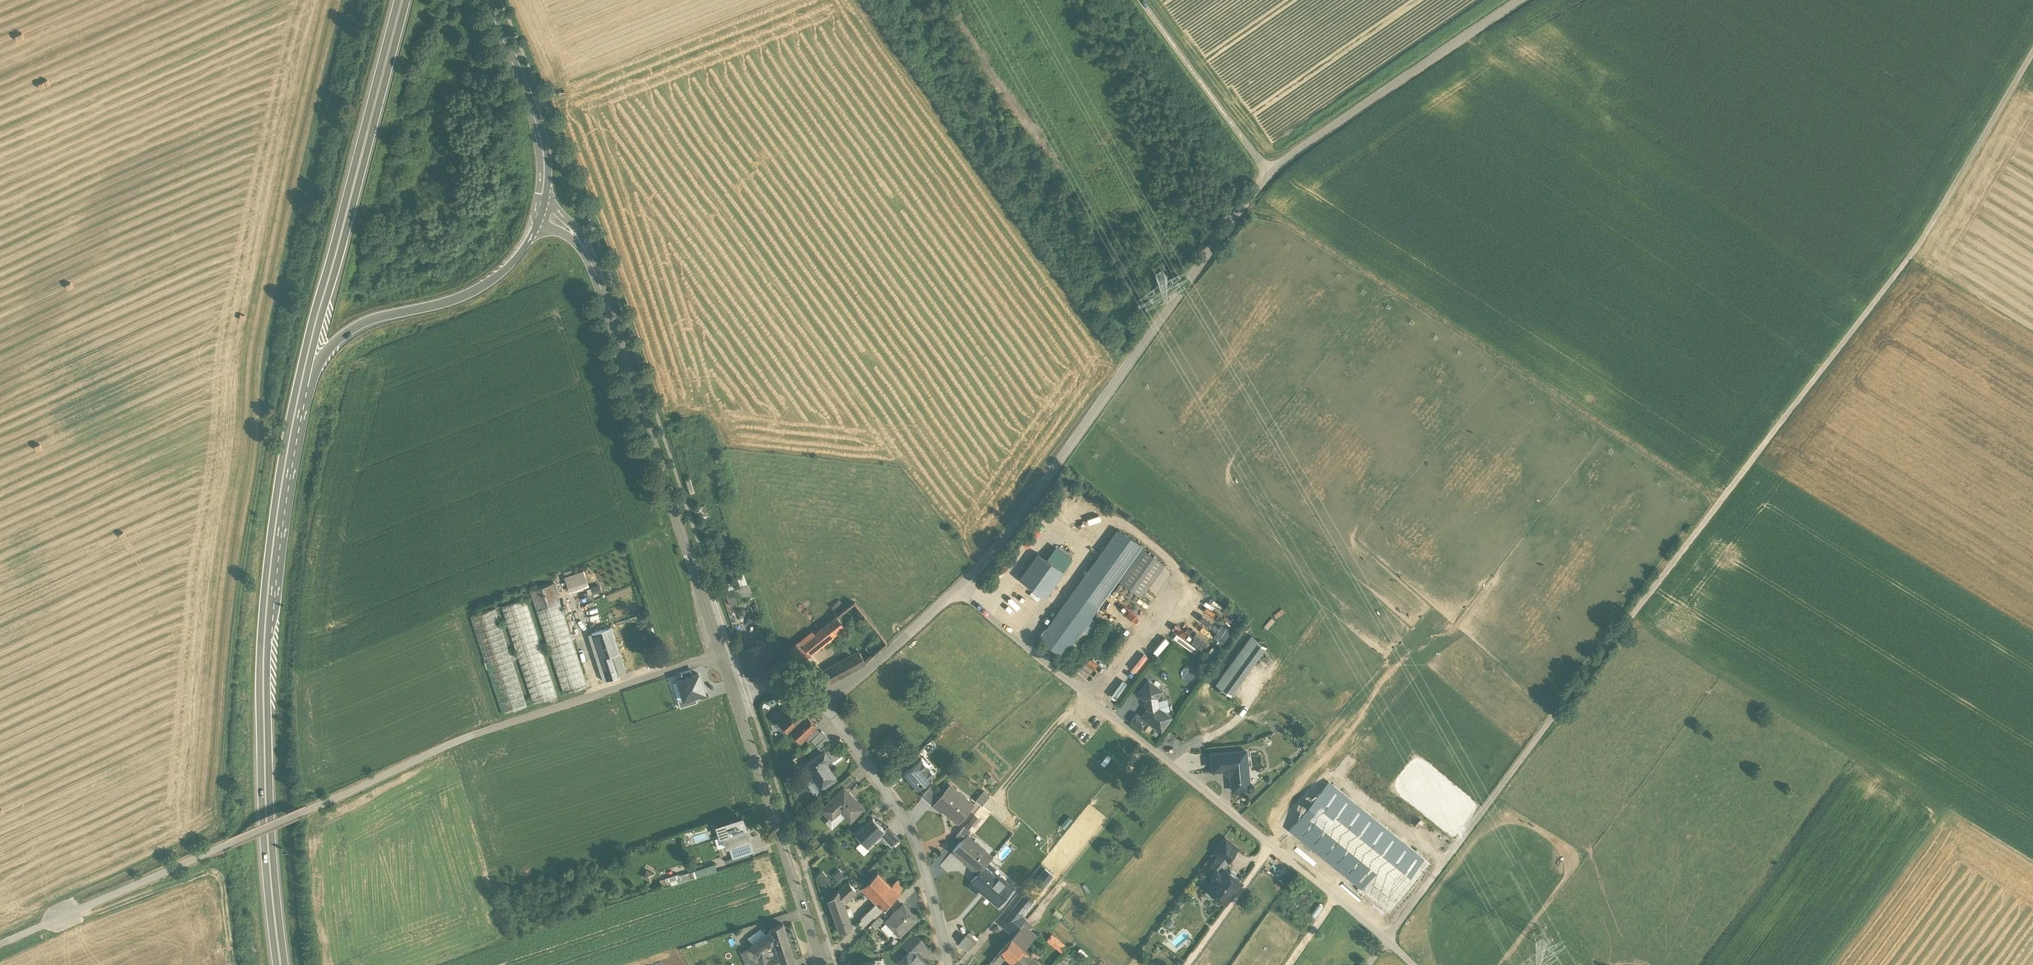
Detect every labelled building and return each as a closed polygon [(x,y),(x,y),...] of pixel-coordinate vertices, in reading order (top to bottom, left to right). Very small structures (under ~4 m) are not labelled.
[(714,527),(702,529),(704,538),(715,537),(714,527)] [(1117,530),(1046,628),(1071,646),(1120,578),(1141,548),(1117,530)] [(1048,560),(1064,571),(1072,560),(1056,548),(1048,560)] [(1141,548),(1120,578),(1142,595),(1164,565),(1141,548)] [(1048,560),(1038,553),(1019,579),(1045,598),(1064,571),(1048,560)] [(583,571),(565,577),(570,592),(588,586),(583,571)] [(729,607),(739,603),(734,590),(731,581),(722,585),(726,594),(724,594),(729,607)] [(554,583),(529,591),(546,642),(541,644),(526,598),(501,606),(516,652),(510,654),(495,608),(470,617),(502,714),(527,706),(512,660),(518,658),(533,704),(557,696),(543,650),(548,648),(563,694),(588,686),(554,583)] [(594,594),(603,591),(601,584),(592,587),(594,594)] [(741,588),(734,590),(739,603),(753,597),(749,585),(747,586),(741,588)] [(859,602),(841,613),(845,620),(863,609),(859,602)] [(1196,622),(1209,630),(1215,620),(1202,612),(1196,622)] [(814,620),(814,619),(814,617),(813,616),(811,615),(810,615),(808,615),(807,616),(806,617),(806,619),(806,620),(807,622),(808,622),(810,623),(812,622),(813,622),(814,620)] [(813,632),(789,652),(799,663),(808,656),(844,627),(836,617),(815,634),(813,632)] [(1178,623),(1173,629),(1186,639),(1191,633),(1178,623)] [(1159,645),(1168,628),(1163,625),(1155,642),(1159,645)] [(611,628),(601,631),(592,634),(602,666),(602,667),(615,663),(612,655),(619,652),(611,628)] [(1046,628),(1039,638),(1063,656),(1071,646),(1046,628)] [(1222,676),(1237,687),(1266,646),(1251,635),(1222,676)] [(873,656),(865,648),(859,653),(853,657),(833,668),(838,678),(865,663),(873,656)] [(799,663),(794,667),(810,686),(812,684),(816,681),(823,675),(823,674),(808,656),(799,663)] [(615,663),(602,667),(602,666),(599,667),(604,681),(619,676),(615,663)] [(826,672),(831,681),(838,678),(833,668),(826,672)] [(681,676),(675,678),(682,699),(683,701),(695,697),(707,693),(699,670),(692,673),(691,670),(680,673),(681,676)] [(1237,687),(1222,676),(1216,684),(1231,695),(1237,687)] [(1163,690),(1148,679),(1137,694),(1145,700),(1146,709),(1141,716),(1147,720),(1146,721),(1161,731),(1172,717),(1159,707),(1157,698),(1163,690)] [(683,701),(682,699),(678,701),(680,708),(697,703),(695,697),(683,701)] [(784,706),(775,715),(779,720),(789,711),(784,706)] [(779,720),(779,721),(789,732),(791,730),(805,716),(804,716),(794,706),(789,711),(779,720)] [(1141,716),(1137,713),(1130,721),(1140,729),(1146,721),(1147,720),(1141,716)] [(805,716),(791,730),(801,741),(804,738),(815,727),(816,726),(806,715),(804,716),(805,716)] [(815,727),(804,738),(809,742),(811,740),(820,732),(815,727)] [(820,732),(811,740),(816,745),(826,736),(821,730),(820,732)] [(826,736),(816,745),(821,750),(831,740),(826,736)] [(1245,750),(1211,754),(1213,770),(1224,769),(1231,775),(1232,790),(1246,789),(1248,790),(1251,790),(1254,787),(1253,784),(1251,782),(1249,782),(1247,767),(1243,768),(1241,751),(1245,751),(1245,750)] [(824,751),(804,765),(809,772),(821,790),(836,779),(825,763),(830,760),(824,751)] [(917,753),(907,762),(911,767),(921,758),(917,753)] [(911,767),(905,773),(918,788),(933,774),(928,770),(931,768),(921,758),(911,767)] [(821,790),(809,772),(803,776),(815,794),(821,790)] [(850,774),(841,782),(846,788),(855,779),(850,774)] [(966,799),(950,785),(940,797),(934,804),(934,805),(942,811),(943,810),(958,822),(973,805),(973,804),(965,799),(966,799)] [(1293,829),(1389,908),(1424,865),(1328,786),(1293,829)] [(940,797),(930,788),(921,796),(933,806),(934,805),(934,804),(940,797)] [(863,809),(844,789),(822,810),(829,818),(838,809),(850,822),(863,809)] [(983,792),(976,801),(982,806),(989,797),(983,792)] [(742,817),(717,825),(720,836),(723,835),(726,845),(727,846),(730,845),(749,839),(750,838),(747,829),(746,830),(742,817)] [(884,830),(873,818),(855,835),(867,847),(879,835),(885,830),(884,830)] [(885,830),(879,835),(892,848),(900,840),(888,827),(884,830),(885,830)] [(964,827),(956,836),(961,841),(967,835),(970,832),(964,827)] [(720,836),(716,838),(719,847),(726,845),(723,835),(720,836)] [(961,841),(953,851),(971,866),(970,867),(978,874),(985,865),(988,862),(993,857),(967,835),(961,841)] [(1224,838),(1213,852),(1218,856),(1227,862),(1237,848),(1224,838)] [(749,839),(730,845),(734,857),(753,851),(749,839)] [(821,844),(816,839),(810,844),(815,849),(821,844)] [(815,849),(814,850),(820,856),(830,846),(825,840),(821,844),(815,849)] [(1218,856),(1209,868),(1214,871),(1212,874),(1212,876),(1215,878),(1223,868),(1227,862),(1218,856)] [(693,871),(696,878),(715,871),(713,864),(693,871)] [(985,865),(978,874),(971,882),(998,905),(1013,888),(987,866),(987,867),(985,865)] [(1215,878),(1209,885),(1217,891),(1218,896),(1222,899),(1227,899),(1228,900),(1242,882),(1223,868),(1215,878)] [(825,871),(817,876),(824,886),(831,881),(825,871)] [(891,887),(877,873),(862,888),(877,903),(883,909),(898,895),(891,887)] [(905,888),(898,880),(891,887),(898,895),(905,888)] [(849,882),(838,892),(842,903),(856,890),(849,882)] [(1206,896),(1212,902),(1217,897),(1211,891),(1206,896)] [(842,903),(838,892),(837,892),(829,899),(840,931),(851,928),(842,903)] [(1001,923),(1014,934),(1023,924),(1026,920),(1021,916),(1022,911),(1032,899),(1025,893),(1001,923)] [(877,903),(861,919),(866,924),(874,917),(874,918),(883,909),(877,903)] [(903,905),(885,922),(898,935),(916,918),(903,905)] [(879,916),(871,925),(875,929),(884,921),(879,916)] [(866,924),(861,919),(858,924),(862,928),(866,924)] [(795,960),(783,923),(769,928),(770,931),(774,942),(776,949),(778,953),(781,964),(794,960),(795,960)] [(1036,935),(1023,924),(1014,934),(1011,938),(1012,938),(1024,949),(1036,935)] [(748,939),(753,945),(762,937),(766,934),(761,929),(748,939)] [(774,942),(770,931),(766,934),(762,937),(766,948),(774,942)] [(977,942),(968,933),(959,943),(968,952),(977,942)] [(1062,953),(1069,946),(1054,933),(1048,939),(1062,953)] [(923,944),(915,935),(904,946),(910,951),(910,952),(912,950),(915,953),(915,952),(923,944)] [(753,945),(751,947),(755,952),(758,955),(766,948),(762,937),(753,945)] [(1012,938),(1001,951),(1012,961),(1017,964),(1021,964),(1029,955),(1030,954),(1024,949),(1012,938)] [(774,942),(766,948),(768,952),(776,949),(774,942)] [(751,947),(742,953),(747,964),(750,964),(753,964),(751,955),(755,952),(751,947)] [(769,957),(766,948),(758,955),(761,964),(780,964),(781,964),(778,953),(769,957)] [(915,953),(912,950),(910,952),(910,951),(899,962),(902,964),(927,964),(915,952),(915,953)] [(751,955),(753,964),(754,964),(761,964),(758,955),(755,952),(751,955)] [(1029,955),(1021,964),(1041,964),(1029,955)]
